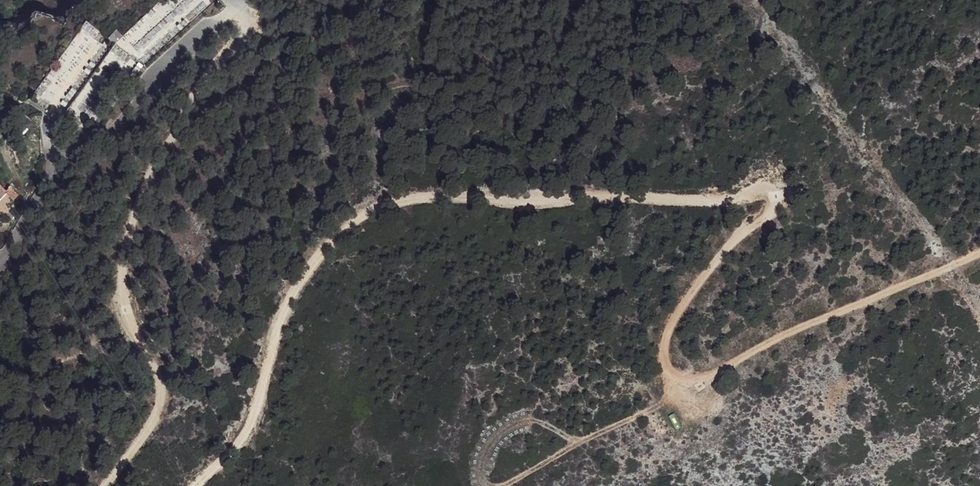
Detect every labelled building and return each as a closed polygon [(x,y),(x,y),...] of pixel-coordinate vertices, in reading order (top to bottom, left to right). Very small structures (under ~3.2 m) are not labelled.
[(108,38),(115,43),(121,37),(114,31),(108,38)] [(94,126),(100,119),(91,113),(86,120),(94,126)] [(6,192),(5,194),(13,201),(18,196),(12,190),(11,188),(11,187),(10,187),(8,188),(8,189),(6,191),(6,192)]
